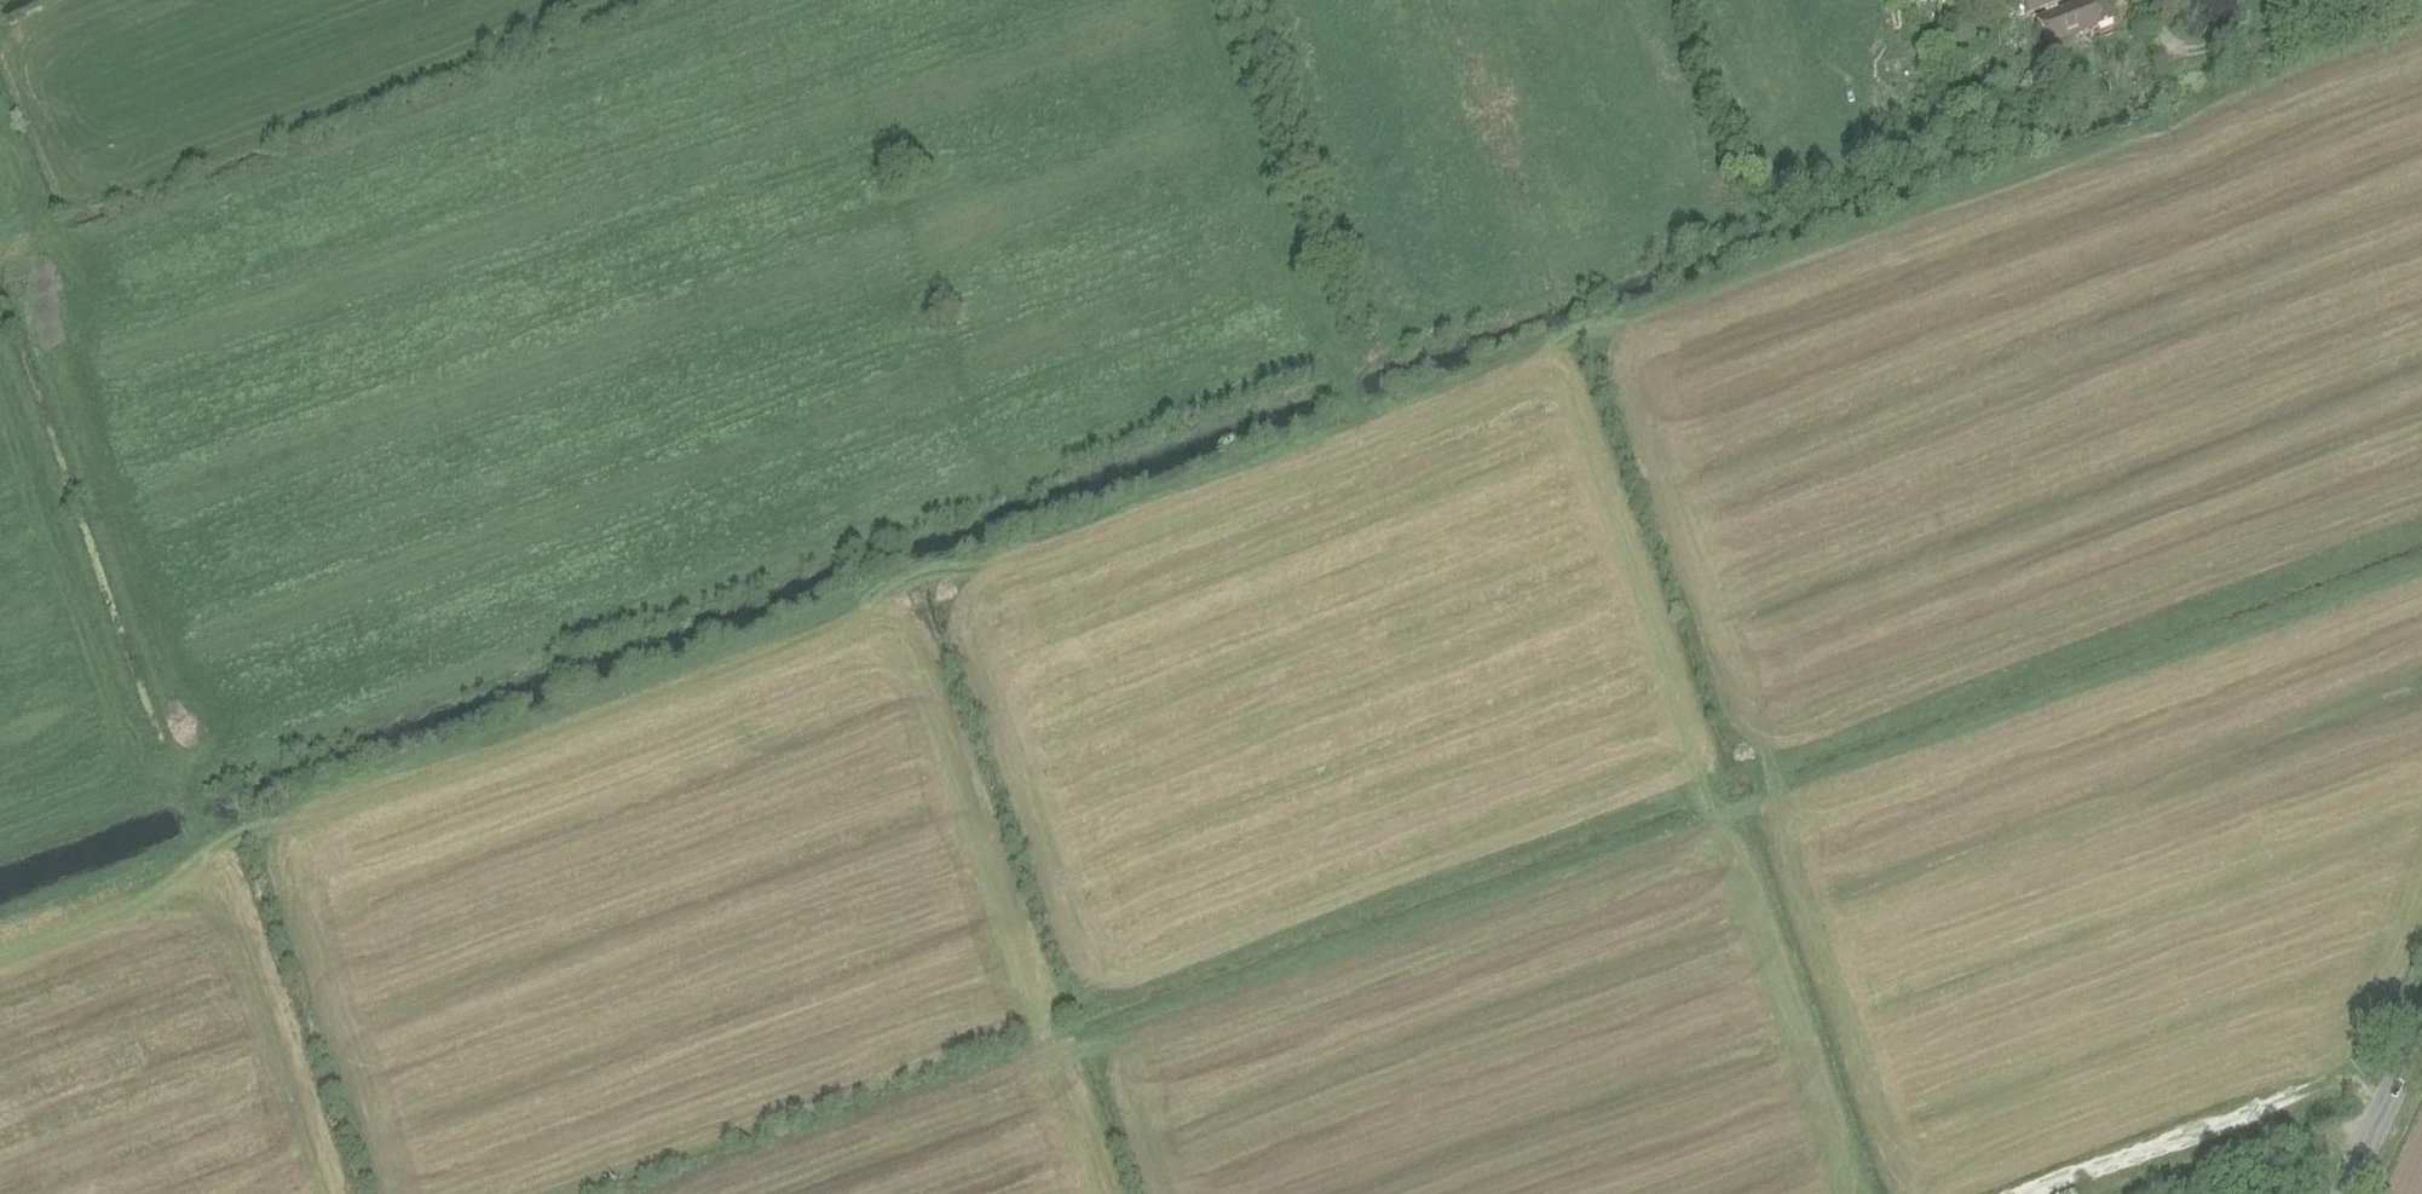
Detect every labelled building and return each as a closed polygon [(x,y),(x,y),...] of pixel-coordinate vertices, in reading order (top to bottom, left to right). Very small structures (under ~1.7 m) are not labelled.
[(2061,0),(2013,0),(2014,4),(2025,0),(2029,12),(2061,1),(2061,0)] [(2115,21),(2107,0),(2075,0),(2077,5),(2037,19),(2047,46),(2068,39),(2065,31),(2092,21),(2095,28),(2115,21)]
